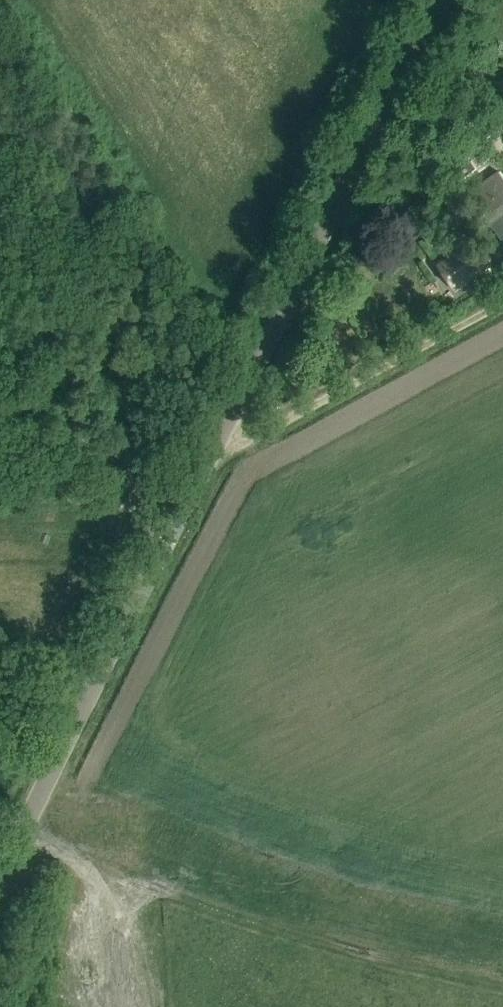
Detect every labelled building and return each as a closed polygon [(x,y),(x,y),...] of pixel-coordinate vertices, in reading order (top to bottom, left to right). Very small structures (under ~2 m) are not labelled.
[(440,244),(445,259),(437,265),(454,288),(471,276),(474,279),(491,267),(482,254),(471,262),(460,246),(490,225),(502,241),(502,181),(496,170),(466,191),(485,218),(453,241),(452,239),(440,244)]
